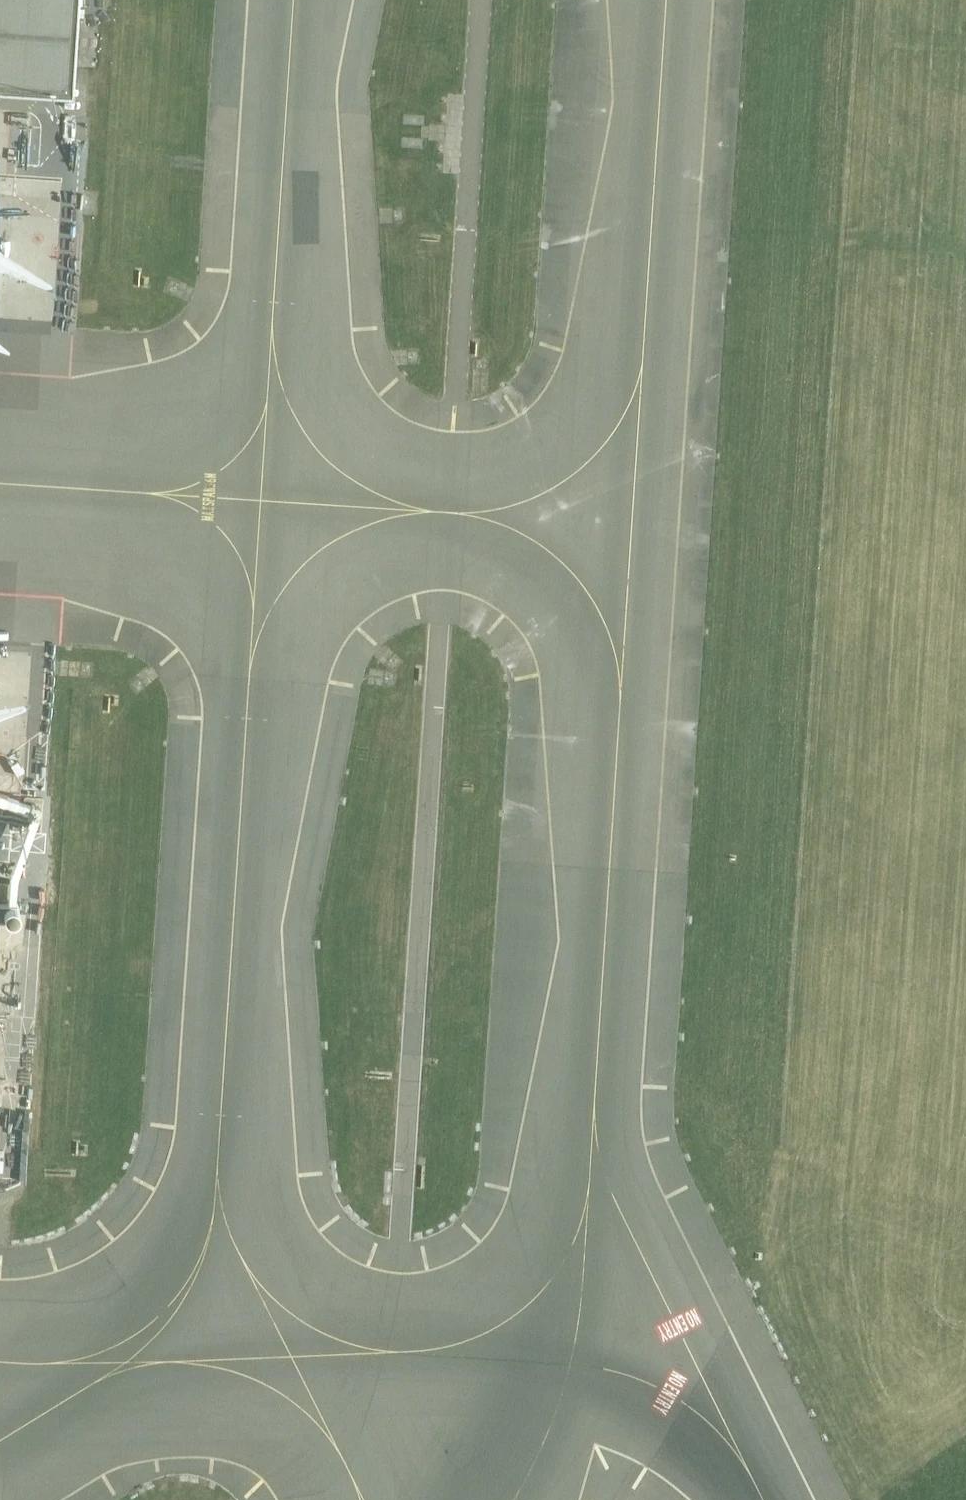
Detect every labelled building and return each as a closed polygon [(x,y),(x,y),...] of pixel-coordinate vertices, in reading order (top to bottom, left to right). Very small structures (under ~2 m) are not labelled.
[(29,86),(71,89),(77,0),(0,0),(0,84),(29,86)]
